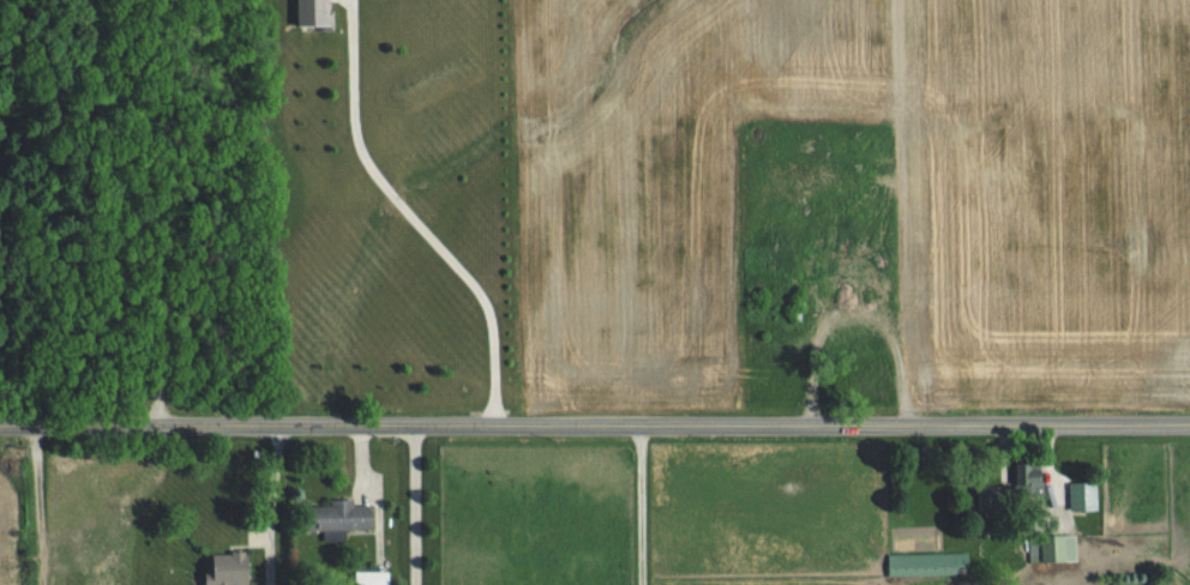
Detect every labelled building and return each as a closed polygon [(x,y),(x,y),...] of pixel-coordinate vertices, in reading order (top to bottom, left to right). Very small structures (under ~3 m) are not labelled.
[(300,26),(333,26),(333,0),(299,0),(300,26)] [(980,512),(1030,512),(1030,496),(1046,496),(1046,475),(1037,475),(1037,461),(1018,461),(1018,485),(980,485),(980,512)] [(1099,481),(1072,481),(1072,510),(1099,510),(1099,481)] [(323,541),(347,541),(346,529),(373,529),(373,500),(331,501),(331,505),(306,505),(306,531),(323,530),(323,541)] [(1059,561),(1079,561),(1079,534),(1059,534),(1059,561)] [(250,552),(210,553),(211,584),(252,584),(250,552)] [(890,575),(969,575),(969,553),(890,553),(890,575)] [(391,571),(356,571),(356,584),(391,584),(391,571)]
